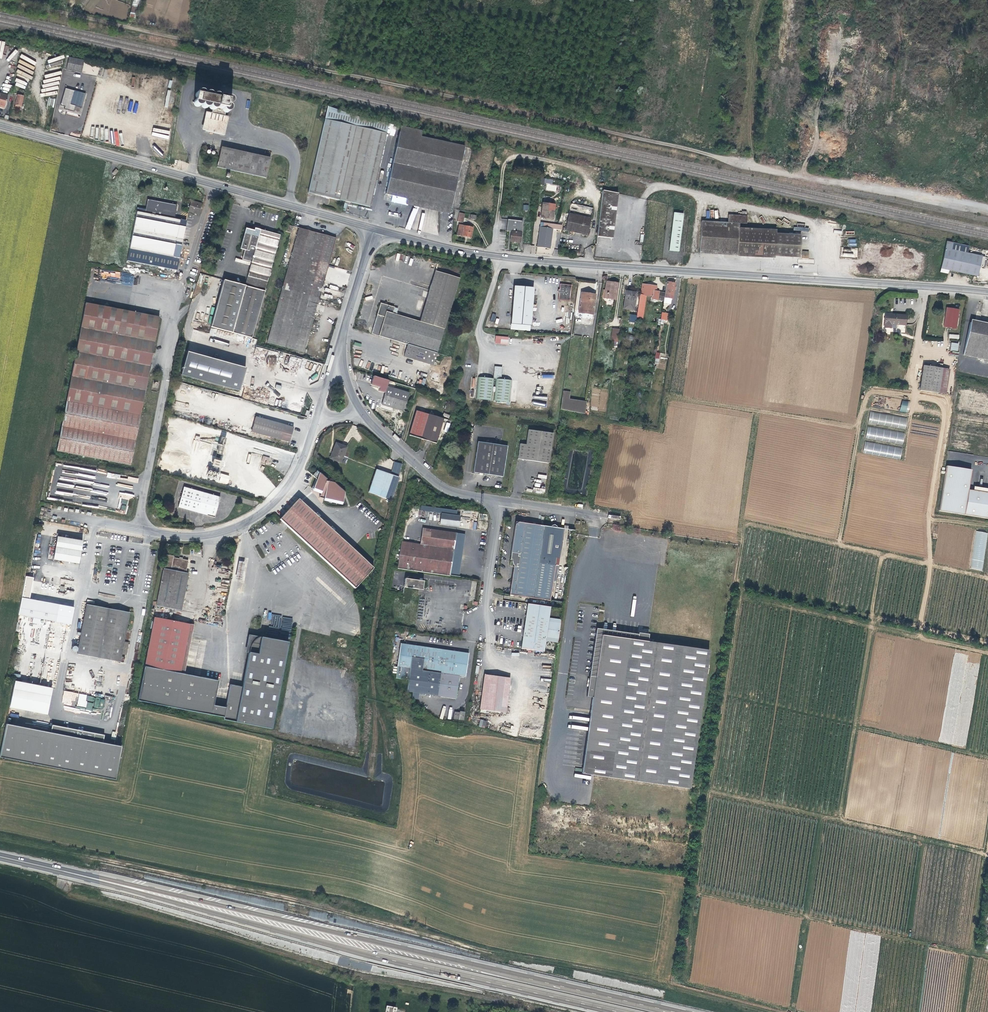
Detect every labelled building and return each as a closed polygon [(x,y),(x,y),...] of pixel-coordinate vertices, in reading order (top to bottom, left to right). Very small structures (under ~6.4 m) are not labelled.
[(130,17),(136,19),(138,4),(141,4),(142,0),(133,0),(130,17)] [(6,59),(9,62),(18,51),(15,49),(6,59)] [(66,58),(64,68),(80,71),(82,61),(66,58)] [(83,95),(65,90),(62,101),(65,102),(65,103),(69,104),(69,103),(80,106),(83,95)] [(224,116),(225,112),(226,113),(227,112),(229,112),(229,110),(230,108),(229,106),(228,105),(229,105),(230,105),(231,104),(231,102),(231,101),(231,99),(230,98),(228,97),(227,97),(225,98),(224,99),(224,96),(219,95),(219,97),(218,97),(218,96),(217,95),(216,95),(214,95),(213,95),(211,96),(211,97),(210,94),(208,93),(206,93),(205,93),(204,93),(203,95),(202,93),(201,92),(200,91),(198,91),(197,92),(195,93),(195,94),(195,96),(195,97),(196,99),(194,100),(193,102),(193,103),(194,104),(194,105),(195,106),(198,106),(199,106),(201,105),(201,106),(202,107),(204,108),(205,108),(207,108),(208,107),(208,106),(208,107),(209,108),(210,109),(212,110),(211,113),(224,116)] [(21,93),(18,92),(14,109),(20,110),(23,96),(21,96),(21,93)] [(386,130),(387,123),(359,117),(328,106),(327,110),(325,119),(385,133),(386,130)] [(228,117),(224,116),(211,113),(205,112),(201,130),(224,135),(228,117)] [(369,207),(376,175),(383,144),(385,133),(325,119),(322,130),(315,162),(308,193),(369,207)] [(420,137),(421,130),(400,126),(399,132),(420,137)] [(399,132),(398,134),(396,146),(393,157),(388,181),(385,194),(387,194),(411,200),(429,204),(450,208),(459,167),(462,156),(464,146),(420,137),(399,132)] [(221,148),(216,167),(266,178),(270,159),(221,148)] [(618,193),(602,190),(596,237),(612,239),(618,193)] [(179,226),(180,219),(174,218),(177,205),(147,199),(145,209),(137,207),(136,211),(137,211),(127,261),(176,270),(179,258),(173,257),(175,244),(181,246),(185,227),(179,226)] [(200,204),(191,200),(188,211),(198,214),(200,204)] [(450,208),(429,204),(411,200),(409,205),(429,210),(449,214),(450,208)] [(554,204),(542,204),(541,218),(553,219),(554,204)] [(682,213),(673,212),(668,250),(678,251),(682,213)] [(563,227),(562,231),(565,232),(565,230),(588,236),(589,229),(588,229),(590,218),(568,213),(565,227),(563,227)] [(507,219),(507,220),(506,231),(511,231),(510,241),(520,242),(522,221),(521,221),(507,219)] [(701,221),(700,224),(699,253),(773,257),(774,256),(779,256),(783,234),(776,234),(776,231),(739,228),(739,224),(701,221)] [(562,225),(557,224),(540,223),(537,247),(539,247),(545,248),(549,248),(552,229),(561,230),(562,225)] [(458,224),(456,235),(471,238),(472,227),(458,224)] [(226,269),(210,326),(252,338),(280,234),(255,228),(254,230),(245,228),(240,248),(244,249),(241,258),(251,262),(247,275),(226,269)] [(299,228),(282,288),(317,298),(334,237),(299,228)] [(783,234),(779,256),(799,257),(800,235),(783,234)] [(947,241),(945,248),(967,253),(969,246),(947,241)] [(173,257),(179,258),(181,246),(175,244),(173,257)] [(945,248),(942,264),(946,265),(978,272),(982,256),(967,253),(945,248)] [(978,272),(946,265),(945,272),(948,273),(949,270),(977,276),(978,272)] [(407,344),(436,353),(460,277),(435,270),(425,301),(419,321),(392,313),(393,307),(379,304),(370,333),(407,344)] [(617,283),(606,281),(604,298),(615,299),(617,283)] [(664,297),(670,298),(672,298),(674,282),(666,281),(665,292),(664,297)] [(639,297),(645,298),(645,295),(651,295),(651,299),(663,300),(664,297),(665,292),(656,290),(656,288),(653,288),(654,285),(642,283),(641,294),(639,294),(639,297)] [(570,285),(559,284),(558,299),(569,300),(570,285)] [(510,324),(529,325),(532,288),(513,286),(510,324)] [(317,298),(282,288),(267,342),(303,352),(317,298)] [(626,290),(623,308),(634,310),(636,292),(626,290)] [(578,312),(593,315),(596,298),(591,297),(591,295),(580,294),(578,312)] [(636,317),(641,318),(645,298),(639,297),(636,317)] [(159,317),(85,303),(69,392),(57,451),(130,465),(142,403),(159,317)] [(945,308),(945,315),(943,327),(955,328),(958,310),(945,308)] [(905,315),(884,313),(883,327),(890,328),(890,324),(905,325),(905,315)] [(982,326),(983,323),(979,322),(978,325),(969,323),(962,355),(987,360),(987,327),(982,326)] [(611,337),(618,338),(620,328),(613,327),(611,337)] [(950,351),(958,351),(959,343),(951,342),(950,351)] [(433,365),(436,353),(407,344),(404,357),(433,365)] [(246,367),(188,351),(181,374),(241,390),(246,367)] [(922,365),(919,391),(938,394),(941,368),(922,365)] [(941,368),(938,394),(944,395),(947,369),(941,368)] [(386,385),(387,379),(372,375),(370,384),(379,386),(378,390),(384,392),(386,385)] [(494,376),(478,375),(475,397),(492,398),(494,376)] [(511,378),(496,377),(493,398),(509,399),(511,378)] [(389,386),(384,403),(403,409),(408,391),(389,386)] [(563,388),(559,409),(584,414),(586,401),(568,398),(570,389),(563,388)] [(900,412),(906,413),(908,401),(902,400),(900,412)] [(441,415),(421,410),(414,436),(434,441),(441,415)] [(868,424),(906,428),(908,417),(870,413),(868,424)] [(254,417),(250,433),(289,444),(292,429),(254,417)] [(905,432),(867,427),(866,439),(903,444),(905,432)] [(551,432),(521,428),(518,459),(548,463),(551,432)] [(503,476),(508,446),(478,440),(472,471),(503,476)] [(340,453),(343,454),(346,446),(336,442),(330,456),(338,460),(340,453)] [(902,447),(865,442),(863,454),(901,459),(902,447)] [(222,462),(214,460),(212,466),(221,468),(222,462)] [(394,461),(391,472),(399,474),(402,463),(394,461)] [(967,490),(970,470),(945,467),(938,512),(987,520),(987,494),(967,490)] [(326,493),(325,498),(341,502),(344,493),(334,483),(326,482),(327,479),(317,470),(312,474),(316,479),(314,489),(321,491),(326,493)] [(367,493),(378,496),(384,473),(374,470),(367,493)] [(378,496),(391,499),(398,477),(384,473),(378,496)] [(228,476),(221,474),(219,482),(226,484),(228,476)] [(220,497),(183,487),(178,507),(214,517),(220,497)] [(278,518),(291,530),(354,586),(372,565),(316,515),(297,497),(278,518)] [(441,513),(440,525),(460,527),(461,515),(457,515),(458,510),(421,506),(420,511),(441,513)] [(557,582),(558,567),(554,566),(537,564),(543,525),(515,520),(510,558),(512,559),(512,564),(513,565),(509,595),(550,600),(553,582),(557,582)] [(547,526),(543,525),(537,564),(554,566),(555,558),(558,558),(561,529),(555,528),(552,523),(547,526)] [(431,544),(433,529),(422,527),(420,542),(431,544)] [(456,532),(433,529),(431,544),(454,547),(456,532)] [(983,570),(987,532),(975,531),(971,569),(983,570)] [(54,559),(62,561),(79,565),(83,546),(84,542),(58,537),(54,559)] [(420,542),(400,540),(395,568),(450,576),(454,547),(431,544),(420,542)] [(174,555),(167,553),(157,606),(181,611),(189,573),(186,573),(188,561),(174,558),(174,555)] [(236,576),(241,577),(244,562),(239,561),(236,576)] [(405,578),(404,585),(404,587),(423,590),(423,588),(424,580),(405,578)] [(21,598),(18,615),(71,625),(74,608),(21,598)] [(87,603),(77,652),(123,662),(124,657),(121,656),(130,612),(87,603)] [(548,621),(550,606),(526,603),(519,648),(544,651),(546,635),(547,628),(548,621)] [(222,722),(233,724),(271,732),(283,676),(289,644),(262,639),(259,656),(254,654),(250,654),(248,667),(243,690),(240,689),(230,687),(225,709),(214,707),(218,683),(211,680),(186,675),(183,674),(191,631),(194,631),(195,625),(155,617),(138,701),(205,715),(223,720),(222,722)] [(559,630),(560,623),(548,621),(547,628),(559,630)] [(558,637),(559,630),(547,628),(546,635),(558,637)] [(636,641),(637,635),(595,629),(589,677),(594,678),(600,635),(636,641)] [(186,675),(194,631),(191,631),(183,674),(186,675)] [(637,634),(637,635),(636,641),(600,635),(594,678),(589,677),(587,696),(591,696),(580,772),(688,789),(708,651),(647,642),(648,635),(637,634)] [(262,639),(259,638),(254,637),(250,654),(254,654),(259,656),(262,639)] [(467,654),(404,644),(400,679),(412,681),(410,693),(416,694),(415,700),(422,701),(423,695),(454,700),(458,677),(464,677),(467,654)] [(511,677),(486,673),(480,708),(505,712),(511,677)] [(12,684),(8,706),(45,713),(49,689),(12,684)] [(61,705),(102,712),(105,698),(63,691),(61,705)] [(459,713),(452,712),(452,718),(462,719),(463,712),(459,711),(459,713)] [(0,746),(0,759),(115,780),(121,747),(102,743),(103,736),(91,734),(91,735),(72,732),(71,737),(67,737),(66,728),(51,726),(49,733),(4,725),(0,746)] [(91,735),(91,734),(82,732),(66,728),(67,737),(71,737),(72,732),(91,735)]
